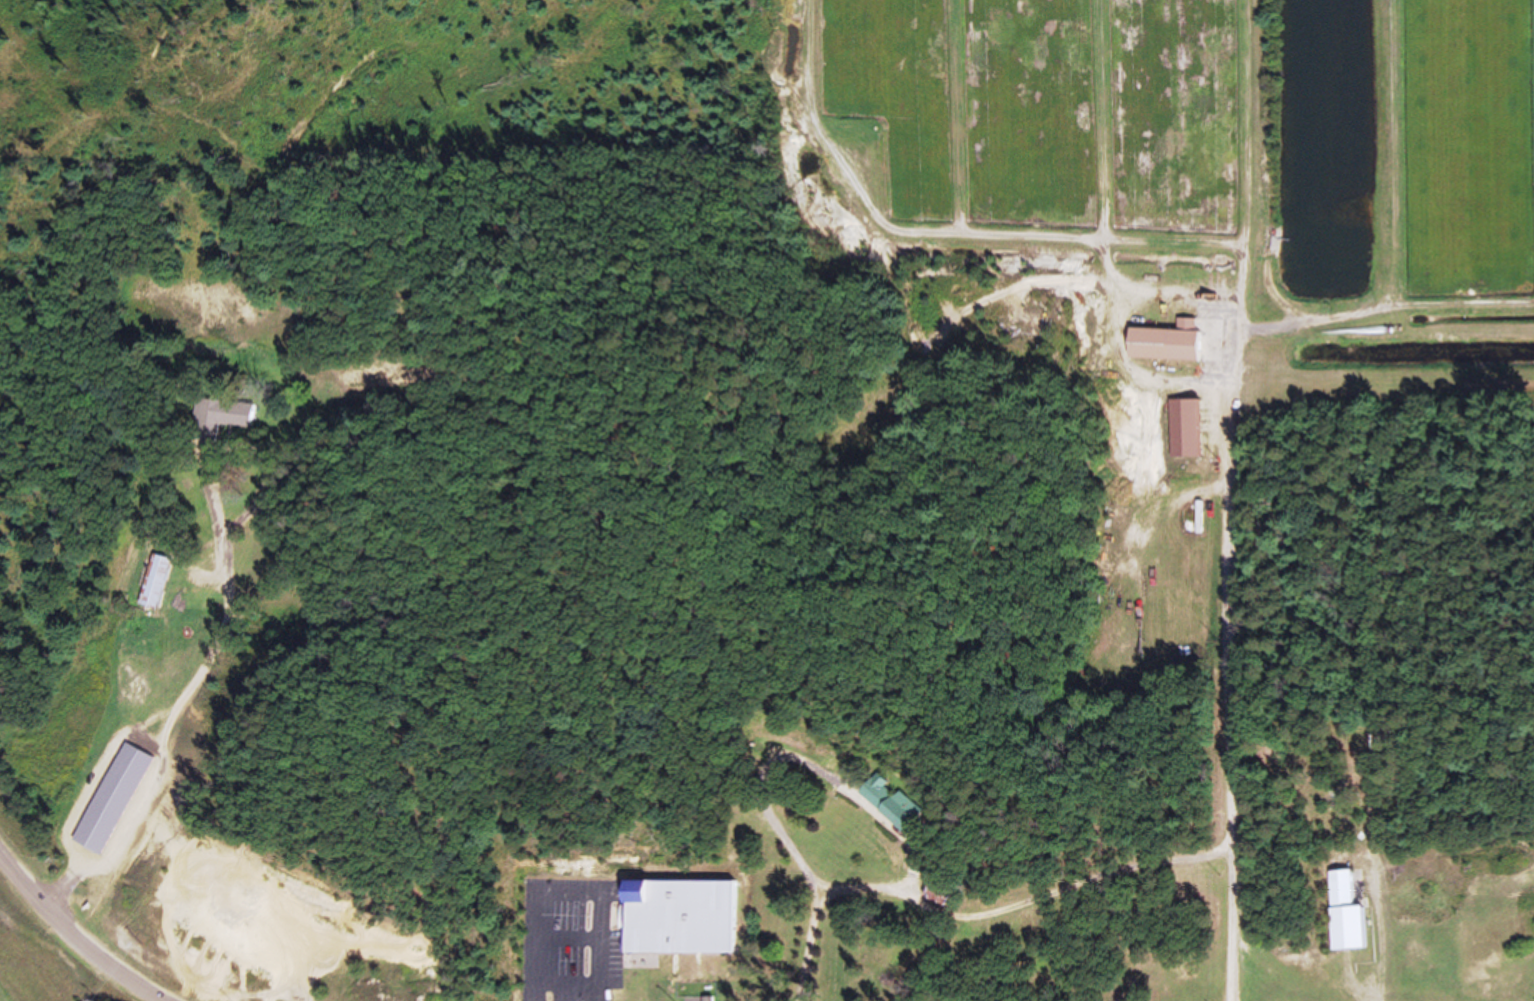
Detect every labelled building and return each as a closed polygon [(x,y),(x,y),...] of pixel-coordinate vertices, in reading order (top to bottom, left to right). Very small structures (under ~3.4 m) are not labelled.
[(1121,359),(1194,362),(1195,320),(1174,319),(1174,331),(1123,329),(1121,359)] [(217,424),(249,428),(252,406),(195,399),(191,436),(215,439),(217,424)] [(1165,402),(1165,457),(1195,457),(1195,402),(1165,402)] [(154,610),(167,559),(147,554),(134,605),(154,610)] [(853,795),(898,833),(915,813),(870,775),(853,795)] [(1323,872),(1327,952),(1363,951),(1361,907),(1351,907),(1349,871),(1323,872)] [(941,909),(951,894),(929,879),(918,895),(941,909)] [(618,883),(618,956),(734,955),(734,883),(618,883)]
